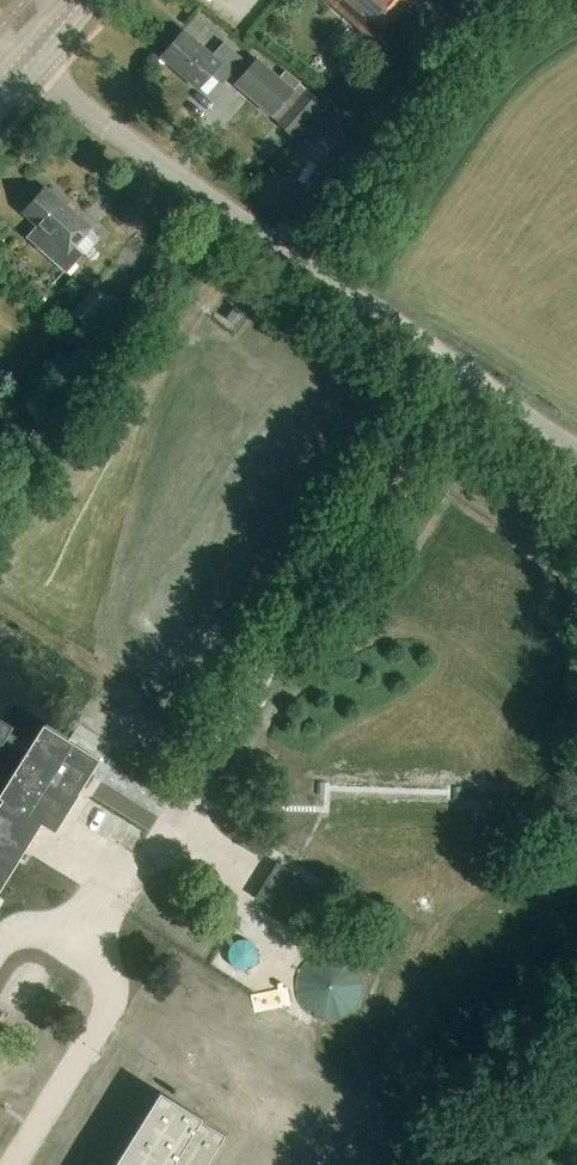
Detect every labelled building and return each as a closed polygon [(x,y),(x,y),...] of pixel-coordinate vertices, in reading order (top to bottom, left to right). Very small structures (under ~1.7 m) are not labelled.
[(412,0),(330,0),(376,41),(412,0)] [(214,73),(226,83),(247,59),(227,42),(214,56),(186,31),(165,55),(202,87),(214,73)] [(235,83),(272,115),(295,89),(258,57),(235,83)] [(310,99),(303,94),(279,121),(294,135),(324,102),(315,94),(310,99)] [(78,246),(95,228),(49,186),(26,212),(40,225),(30,237),(69,272),(86,253),(78,246)] [(95,286),(76,308),(73,312),(99,334),(110,322),(125,304),(112,292),(108,297),(95,286)] [(17,728),(0,718),(0,743),(5,746),(17,728)] [(101,761),(45,726),(0,798),(0,799),(5,802),(0,809),(0,898),(45,825),(57,833),(101,761)] [(316,886),(278,862),(256,897),(294,921),(316,886)] [(225,1135),(201,1121),(203,1117),(162,1092),(117,1164),(207,1164),(225,1135)]
